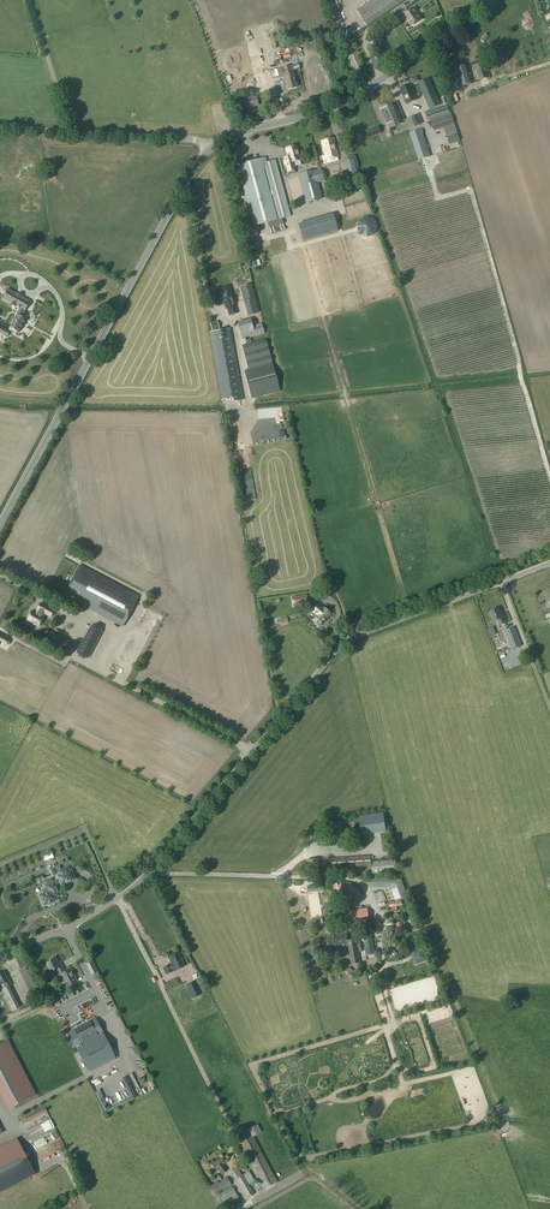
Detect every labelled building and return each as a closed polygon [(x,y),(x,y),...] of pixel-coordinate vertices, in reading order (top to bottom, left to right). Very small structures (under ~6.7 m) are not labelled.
[(357,10),(367,26),(406,0),(372,0),(357,10)] [(404,11),(400,14),(405,21),(407,19),(411,26),(421,19),(413,8),(406,14),(404,11)] [(273,52),(266,24),(242,29),(252,70),(259,68),(257,56),(273,52)] [(484,65),(476,67),(480,81),(488,79),(484,65)] [(291,66),(277,70),(279,77),(284,76),(287,90),(296,88),(291,66)] [(466,66),(456,69),(461,87),(471,84),(466,66)] [(408,78),(411,84),(416,82),(414,76),(408,78)] [(428,79),(419,83),(430,110),(439,106),(428,79)] [(410,85),(400,89),(407,105),(417,100),(410,85)] [(256,96),(239,100),(241,110),(245,109),(246,115),(256,112),(254,107),(259,106),(256,96)] [(397,103),(387,107),(396,127),(401,125),(403,130),(421,123),(418,116),(409,120),(405,122),(397,103)] [(447,106),(425,114),(428,121),(429,120),(433,132),(455,125),(451,113),(450,113),(447,106)] [(454,125),(444,129),(447,137),(457,133),(454,125)] [(378,126),(367,131),(370,138),(381,133),(378,126)] [(421,130),(410,134),(418,161),(430,157),(421,130)] [(334,138),(321,141),(326,160),(338,157),(334,138)] [(288,157),(284,158),(288,172),(289,172),(290,175),(295,174),(294,171),(295,170),(293,162),(300,160),(296,146),(285,149),(288,157)] [(265,158),(237,166),(253,227),(290,216),(275,160),(266,162),(265,158)] [(313,171),(298,175),(306,203),(321,199),(317,183),(324,181),(321,170),(314,172),(313,171)] [(333,214),(298,224),(303,242),(338,232),(333,214)] [(249,249),(257,248),(255,239),(248,240),(249,249)] [(254,252),(248,253),(251,268),(256,268),(254,252)] [(229,287),(220,289),(225,309),(227,308),(230,316),(237,314),(235,306),(234,306),(233,302),(229,287)] [(20,297),(8,290),(2,299),(17,308),(18,309),(19,308),(20,309),(24,311),(26,308),(17,303),(20,297)] [(239,323),(238,325),(242,340),(245,339),(247,344),(242,346),(249,370),(272,364),(266,340),(252,343),(250,338),(265,334),(262,323),(252,326),(251,320),(260,318),(254,294),(244,296),(250,320),(239,323)] [(8,331),(0,326),(0,334),(10,340),(14,334),(19,337),(21,335),(22,335),(24,331),(25,331),(27,327),(26,327),(29,322),(16,315),(15,318),(14,317),(12,321),(13,322),(8,331)] [(212,323),(210,323),(212,331),(219,329),(217,321),(216,321),(215,317),(210,318),(212,323)] [(230,329),(210,333),(222,400),(242,397),(230,329)] [(273,365),(245,372),(252,400),(280,393),(273,365)] [(79,566),(64,595),(123,626),(138,597),(79,566)] [(306,595),(291,597),(292,606),(308,604),(306,595)] [(32,611),(27,620),(28,621),(27,622),(31,624),(32,623),(38,627),(45,614),(51,617),(54,610),(40,603),(35,613),(32,611)] [(318,605),(313,610),(318,615),(316,617),(322,622),(330,613),(324,608),(323,609),(318,605)] [(498,608),(490,611),(494,622),(498,620),(500,625),(506,623),(502,613),(500,614),(498,608)] [(108,653),(116,638),(115,639),(103,632),(89,625),(90,624),(89,624),(82,639),(76,651),(73,655),(74,656),(74,655),(100,668),(99,669),(100,669),(102,665),(108,653)] [(514,627),(504,630),(511,650),(522,646),(514,627)] [(8,637),(0,633),(0,645),(3,646),(8,645),(9,642),(8,637)] [(71,644),(55,635),(51,633),(49,638),(45,645),(49,647),(65,655),(69,648),(71,644)] [(383,813),(359,817),(362,834),(386,831),(383,813)] [(342,822),(332,823),(334,835),(343,834),(342,822)] [(348,840),(330,843),(331,850),(349,848),(348,840)] [(319,858),(307,860),(308,873),(321,872),(319,858)] [(371,862),(372,866),(373,874),(397,871),(396,859),(372,862),(371,862)] [(81,861),(71,865),(82,897),(95,892),(88,872),(85,873),(81,861)] [(55,884),(55,883),(61,881),(62,884),(75,879),(71,870),(69,871),(67,868),(59,871),(60,874),(58,875),(59,879),(53,882),(51,879),(47,881),(48,884),(45,885),(47,889),(42,891),(44,896),(43,898),(42,899),(42,900),(42,901),(43,903),(44,904),(44,905),(49,903),(49,904),(53,903),(53,901),(57,899),(56,897),(60,895),(57,888),(57,887),(56,885),(55,884)] [(408,898),(401,880),(371,880),(371,887),(391,887),(397,902),(408,898)] [(345,881),(338,883),(341,894),(347,893),(345,881)] [(347,893),(341,894),(344,903),(350,902),(347,893)] [(334,935),(328,936),(329,945),(334,944),(335,945),(348,943),(349,943),(348,941),(347,933),(340,934),(339,929),(333,930),(334,935)] [(374,955),(371,937),(363,938),(366,957),(374,955)] [(424,947),(410,952),(414,965),(428,961),(424,947)] [(172,964),(163,968),(166,975),(175,970),(175,971),(185,966),(178,952),(168,957),(172,964)] [(55,959),(47,963),(51,971),(57,968),(66,987),(77,982),(71,969),(64,972),(59,962),(57,963),(55,959)] [(91,960),(86,963),(92,975),(97,972),(91,960)] [(25,966),(11,973),(22,995),(36,989),(25,966)] [(0,974),(0,984),(1,985),(3,984),(5,988),(3,989),(13,1011),(19,1008),(8,987),(11,985),(9,980),(8,981),(3,972),(0,974)] [(398,1011),(443,999),(438,977),(392,989),(398,1011)] [(172,981),(174,987),(183,984),(181,978),(172,981)] [(198,991),(194,982),(187,985),(192,994),(198,991)] [(97,1019),(69,1033),(88,1070),(115,1056),(97,1019)] [(0,1045),(0,1072),(17,1063),(6,1041),(0,1045)] [(94,1082),(97,1087),(103,1083),(100,1078),(94,1082)] [(249,1133),(238,1140),(261,1184),(257,1187),(259,1191),(277,1181),(254,1136),(262,1132),(258,1124),(247,1129),(249,1133)] [(24,1155),(0,1167),(0,1187),(32,1171),(24,1155)] [(221,1157),(211,1164),(214,1169),(216,1167),(221,1174),(227,1170),(222,1163),(224,1162),(225,1163),(228,1161),(226,1158),(223,1160),(221,1157)] [(232,1169),(232,1172),(236,1178),(236,1179),(247,1198),(253,1194),(248,1185),(254,1182),(248,1171),(238,1177),(242,1175),(239,1171),(241,1169),(243,1172),(248,1169),(244,1162),(239,1165),(240,1167),(237,1168),(236,1166),(232,1169)] [(210,1186),(219,1202),(216,1204),(219,1208),(225,1208),(240,1200),(236,1192),(228,1178),(226,1177),(210,1186)]
